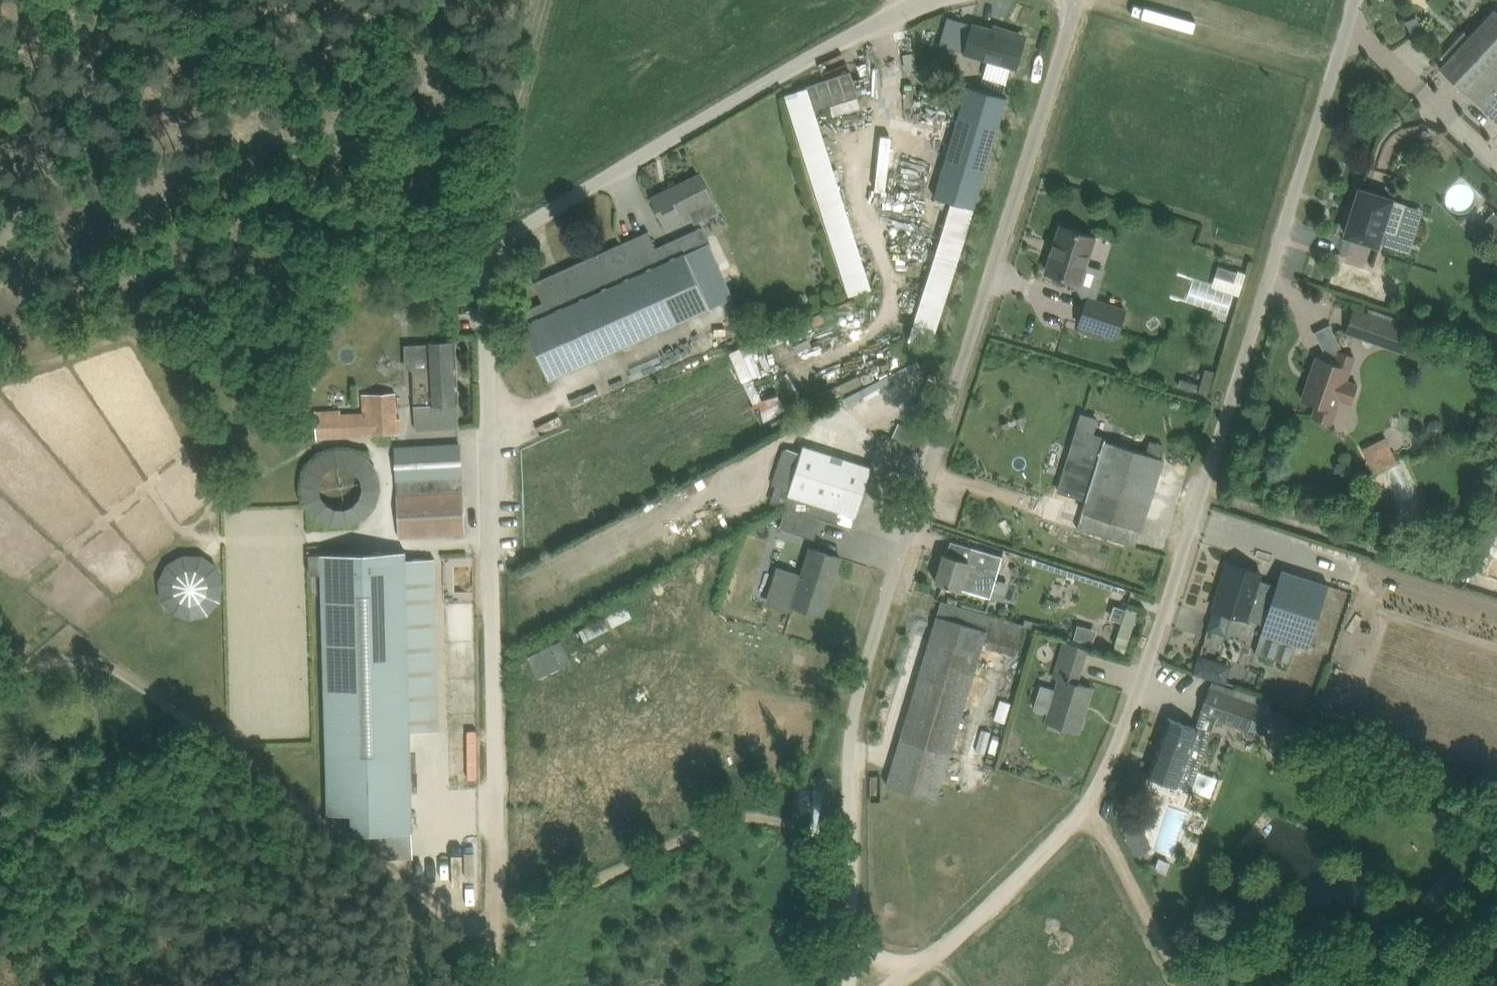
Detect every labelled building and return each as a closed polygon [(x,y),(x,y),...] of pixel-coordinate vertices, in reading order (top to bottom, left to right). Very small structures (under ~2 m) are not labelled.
[(1496,97),(1496,9),(1496,8),(1441,68),(1485,109),(1488,107),(1496,97)] [(993,62),(1017,68),(1025,41),(1013,38),(1015,32),(994,26),(993,29),(974,23),(965,54),(993,62)] [(934,75),(925,65),(915,73),(924,84),(934,75)] [(805,86),(806,88),(813,109),(816,108),(859,94),(852,71),(805,86)] [(1008,97),(989,91),(967,85),(934,196),(974,208),(1008,97)] [(1496,116),(1496,97),(1488,107),(1496,116)] [(669,230),(695,219),(696,222),(720,211),(701,173),(652,197),(669,230)] [(1352,217),(1347,234),(1379,244),(1384,228),(1397,233),(1403,214),(1398,213),(1401,203),(1392,200),(1393,199),(1361,189),(1356,205),(1354,205),(1351,217),(1352,217)] [(1047,271),(1081,282),(1095,236),(1062,225),(1047,271)] [(550,379),(711,306),(686,253),(709,242),(702,226),(656,247),(649,231),(535,282),(544,302),(520,312),(526,324),(525,324),(550,379)] [(1219,265),(1216,274),(1235,280),(1238,271),(1219,265)] [(1215,283),(1207,299),(1224,307),(1232,292),(1215,283)] [(1118,336),(1127,309),(1089,297),(1080,324),(1118,336)] [(1360,338),(1391,349),(1399,324),(1401,318),(1370,308),(1368,313),(1360,338)] [(1331,322),(1316,331),(1328,352),(1343,343),(1331,322)] [(414,368),(415,385),(417,429),(460,427),(456,339),(429,340),(430,367),(414,368)] [(1352,403),(1359,384),(1347,380),(1355,356),(1342,351),(1337,363),(1319,356),(1304,399),(1318,404),(1314,417),(1331,423),(1340,399),(1352,403)] [(1208,396),(1215,371),(1206,368),(1201,386),(1199,393),(1208,396)] [(1182,377),(1179,386),(1197,391),(1199,383),(1182,377)] [(372,412),(337,415),(338,435),(398,432),(396,392),(371,393),(372,412)] [(1075,527),(1136,546),(1164,457),(1093,434),(1100,415),(1084,410),(1059,490),(1085,498),(1075,527)] [(338,435),(337,415),(316,416),(317,437),(338,435)] [(1363,445),(1375,472),(1400,461),(1388,434),(1363,445)] [(790,489),(785,505),(822,517),(853,527),(872,466),(804,445),(802,452),(784,447),(772,484),(790,489)] [(400,536),(466,533),(464,490),(438,491),(437,476),(463,475),(461,448),(464,447),(464,446),(461,446),(396,449),(398,478),(399,493),(398,493),(400,536)] [(378,450),(305,449),(305,520),(377,521),(378,450)] [(1328,490),(1313,485),(1309,497),(1324,502),(1328,490)] [(822,517),(785,505),(784,507),(786,507),(780,527),(815,538),(822,517)] [(936,582),(988,597),(994,577),(1000,556),(966,545),(962,558),(945,553),(936,582)] [(796,605),(823,614),(841,557),(811,547),(803,573),(784,567),(772,605),(794,612),(796,605)] [(156,561),(169,617),(226,604),(213,549),(156,561)] [(412,790),(411,732),(440,731),(436,558),(407,559),(407,551),(323,552),(328,792),(329,814),(351,813),(352,833),(413,832),(412,790)] [(1253,599),(1261,571),(1229,561),(1215,608),(1265,624),(1256,652),(1291,664),(1298,644),(1311,648),(1313,639),(1329,583),(1281,568),(1271,604),(1253,599)] [(887,784),(937,799),(992,616),(942,601),(887,784)] [(1115,643),(1128,647),(1139,610),(1127,606),(1115,643)] [(1092,646),(1098,628),(1078,621),(1072,639),(1092,646)] [(561,639),(528,656),(539,678),(572,661),(561,639)] [(1058,681),(1056,689),(1042,685),(1035,708),(1049,712),(1046,720),(1080,730),(1093,688),(1078,683),(1088,649),(1065,642),(1053,680),(1058,681)] [(1194,671),(1227,681),(1233,662),(1200,652),(1194,671)] [(1266,732),(1271,719),(1274,710),(1258,704),(1259,703),(1213,687),(1210,695),(1201,720),(1198,728),(1170,717),(1148,775),(1191,791),(1211,733),(1213,733),(1218,721),(1248,731),(1250,726),(1266,732)] [(1133,826),(1145,849),(1154,844),(1142,821),(1133,826)] [(463,853),(465,874),(475,873),(474,852),(463,853)] [(1161,859),(1157,868),(1166,871),(1170,862),(1161,859)] [(1420,899),(1427,904),(1428,904),(1437,912),(1453,893),(1449,890),(1460,877),(1447,866),(1420,899)]
